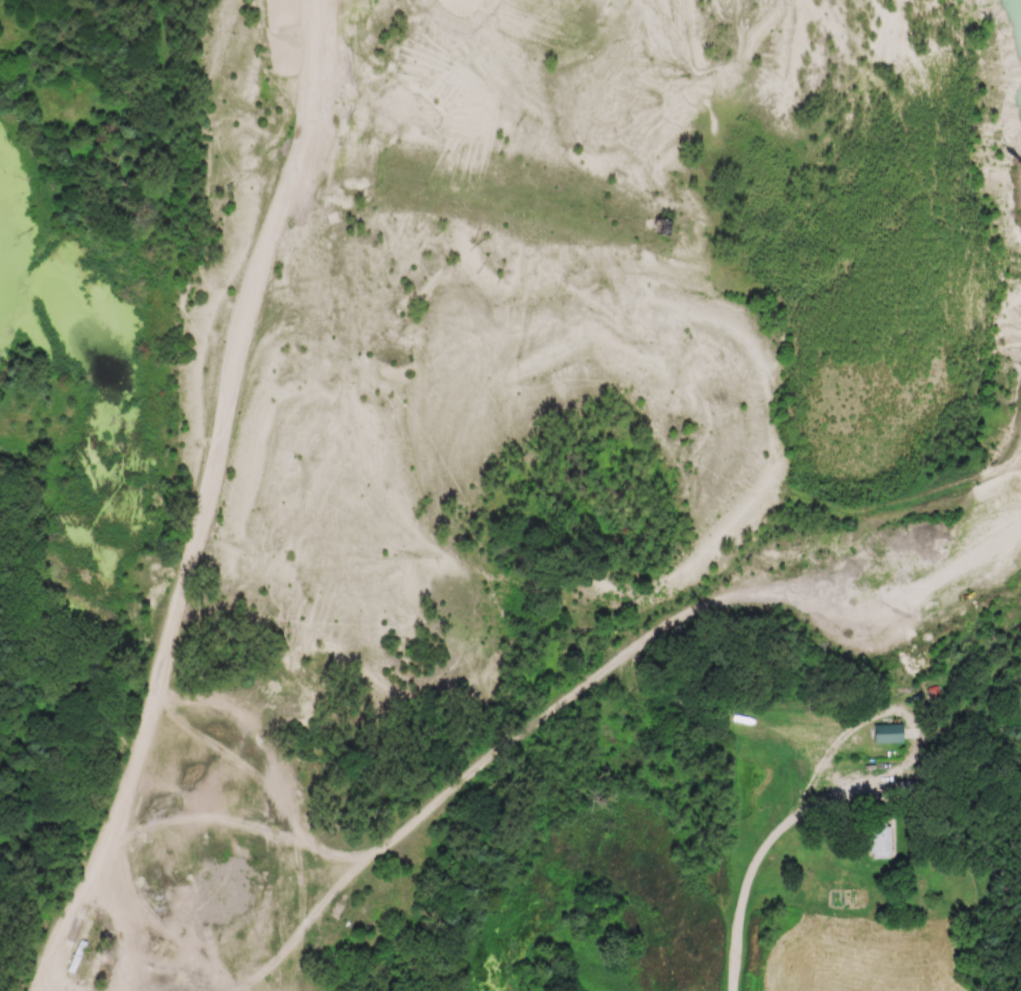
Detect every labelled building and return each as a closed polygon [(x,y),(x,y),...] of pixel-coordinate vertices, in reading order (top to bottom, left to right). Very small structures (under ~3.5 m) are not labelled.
[(892,726),(872,727),(873,744),(908,742),(908,732),(892,733),(892,726)] [(874,829),(874,859),(894,859),(894,829),(874,829)] [(90,944),(83,941),(71,971),(78,974),(90,944)]
